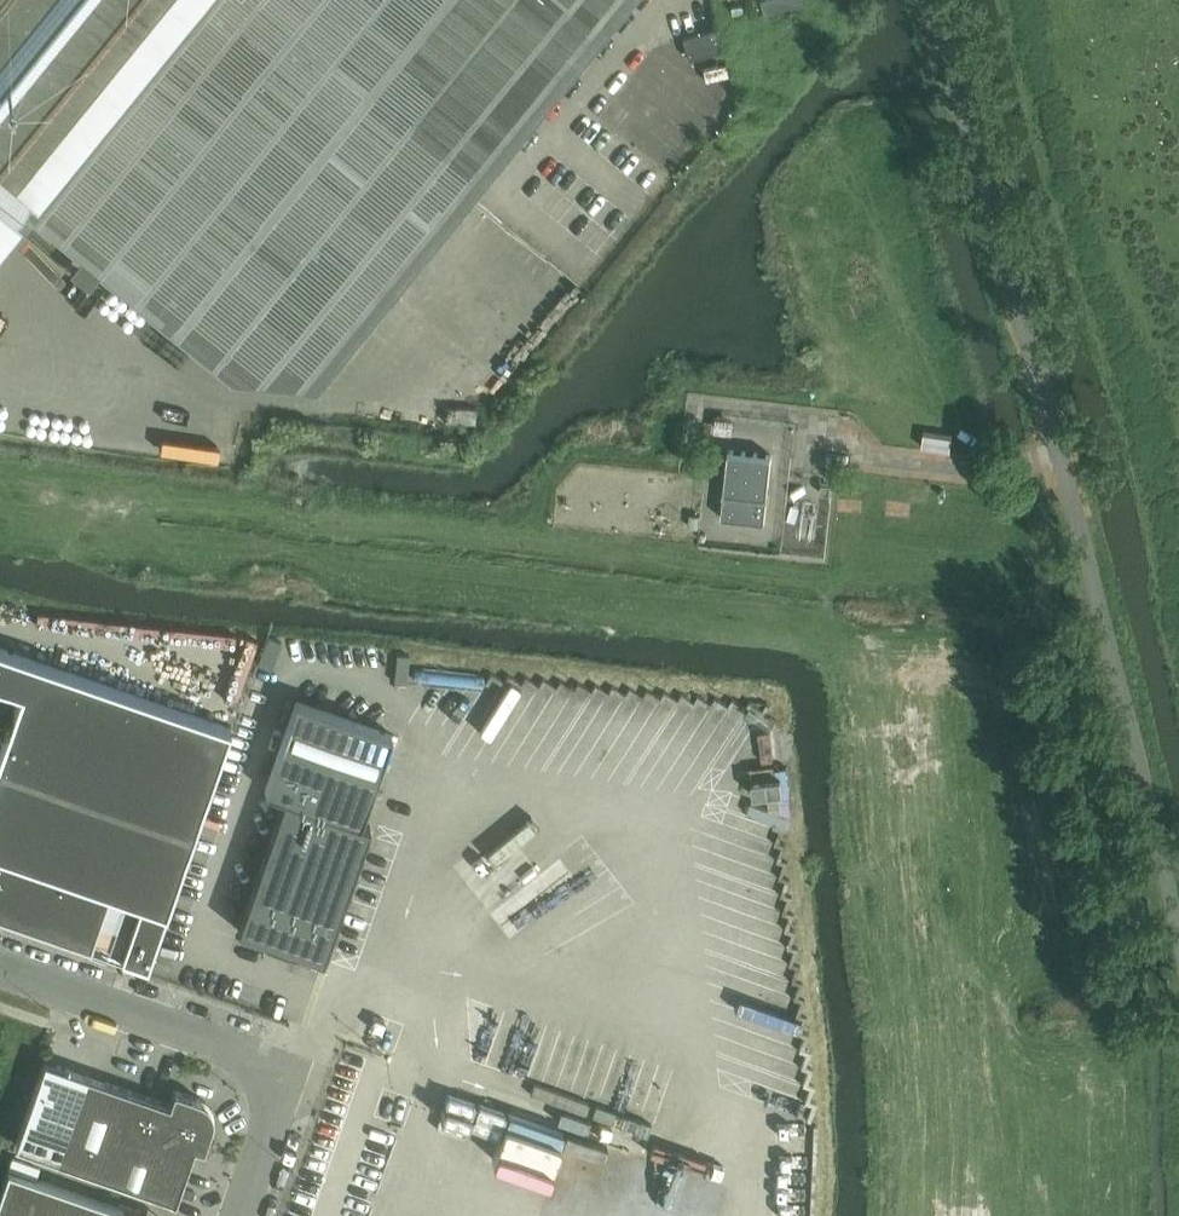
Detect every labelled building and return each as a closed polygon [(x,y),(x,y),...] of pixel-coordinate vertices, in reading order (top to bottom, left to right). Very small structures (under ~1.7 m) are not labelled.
[(23,211),(194,0),(0,0),(0,239),(23,211)] [(633,0),(194,0),(23,211),(230,380),(317,389),(633,0)] [(729,451),(722,517),(765,522),(773,455),(729,451)] [(822,484),(821,494),(831,494),(832,485),(822,484)] [(701,515),(690,514),(689,527),(699,528),(701,515)] [(147,966),(148,962),(229,728),(0,648),(0,685),(4,686),(21,692),(0,753),(0,914),(147,966)] [(392,734),(296,701),(265,791),(284,798),(238,930),(323,960),(370,826),(361,823),(392,734)] [(204,1150),(212,1124),(213,1121),(213,1118),(213,1115),(212,1112),(210,1109),(209,1106),(206,1104),(204,1102),(201,1100),(175,1091),(170,1105),(45,1061),(16,1146),(175,1202),(194,1147),(204,1150)] [(141,1215),(124,1209),(8,1169),(0,1192),(0,1215),(141,1215)]
